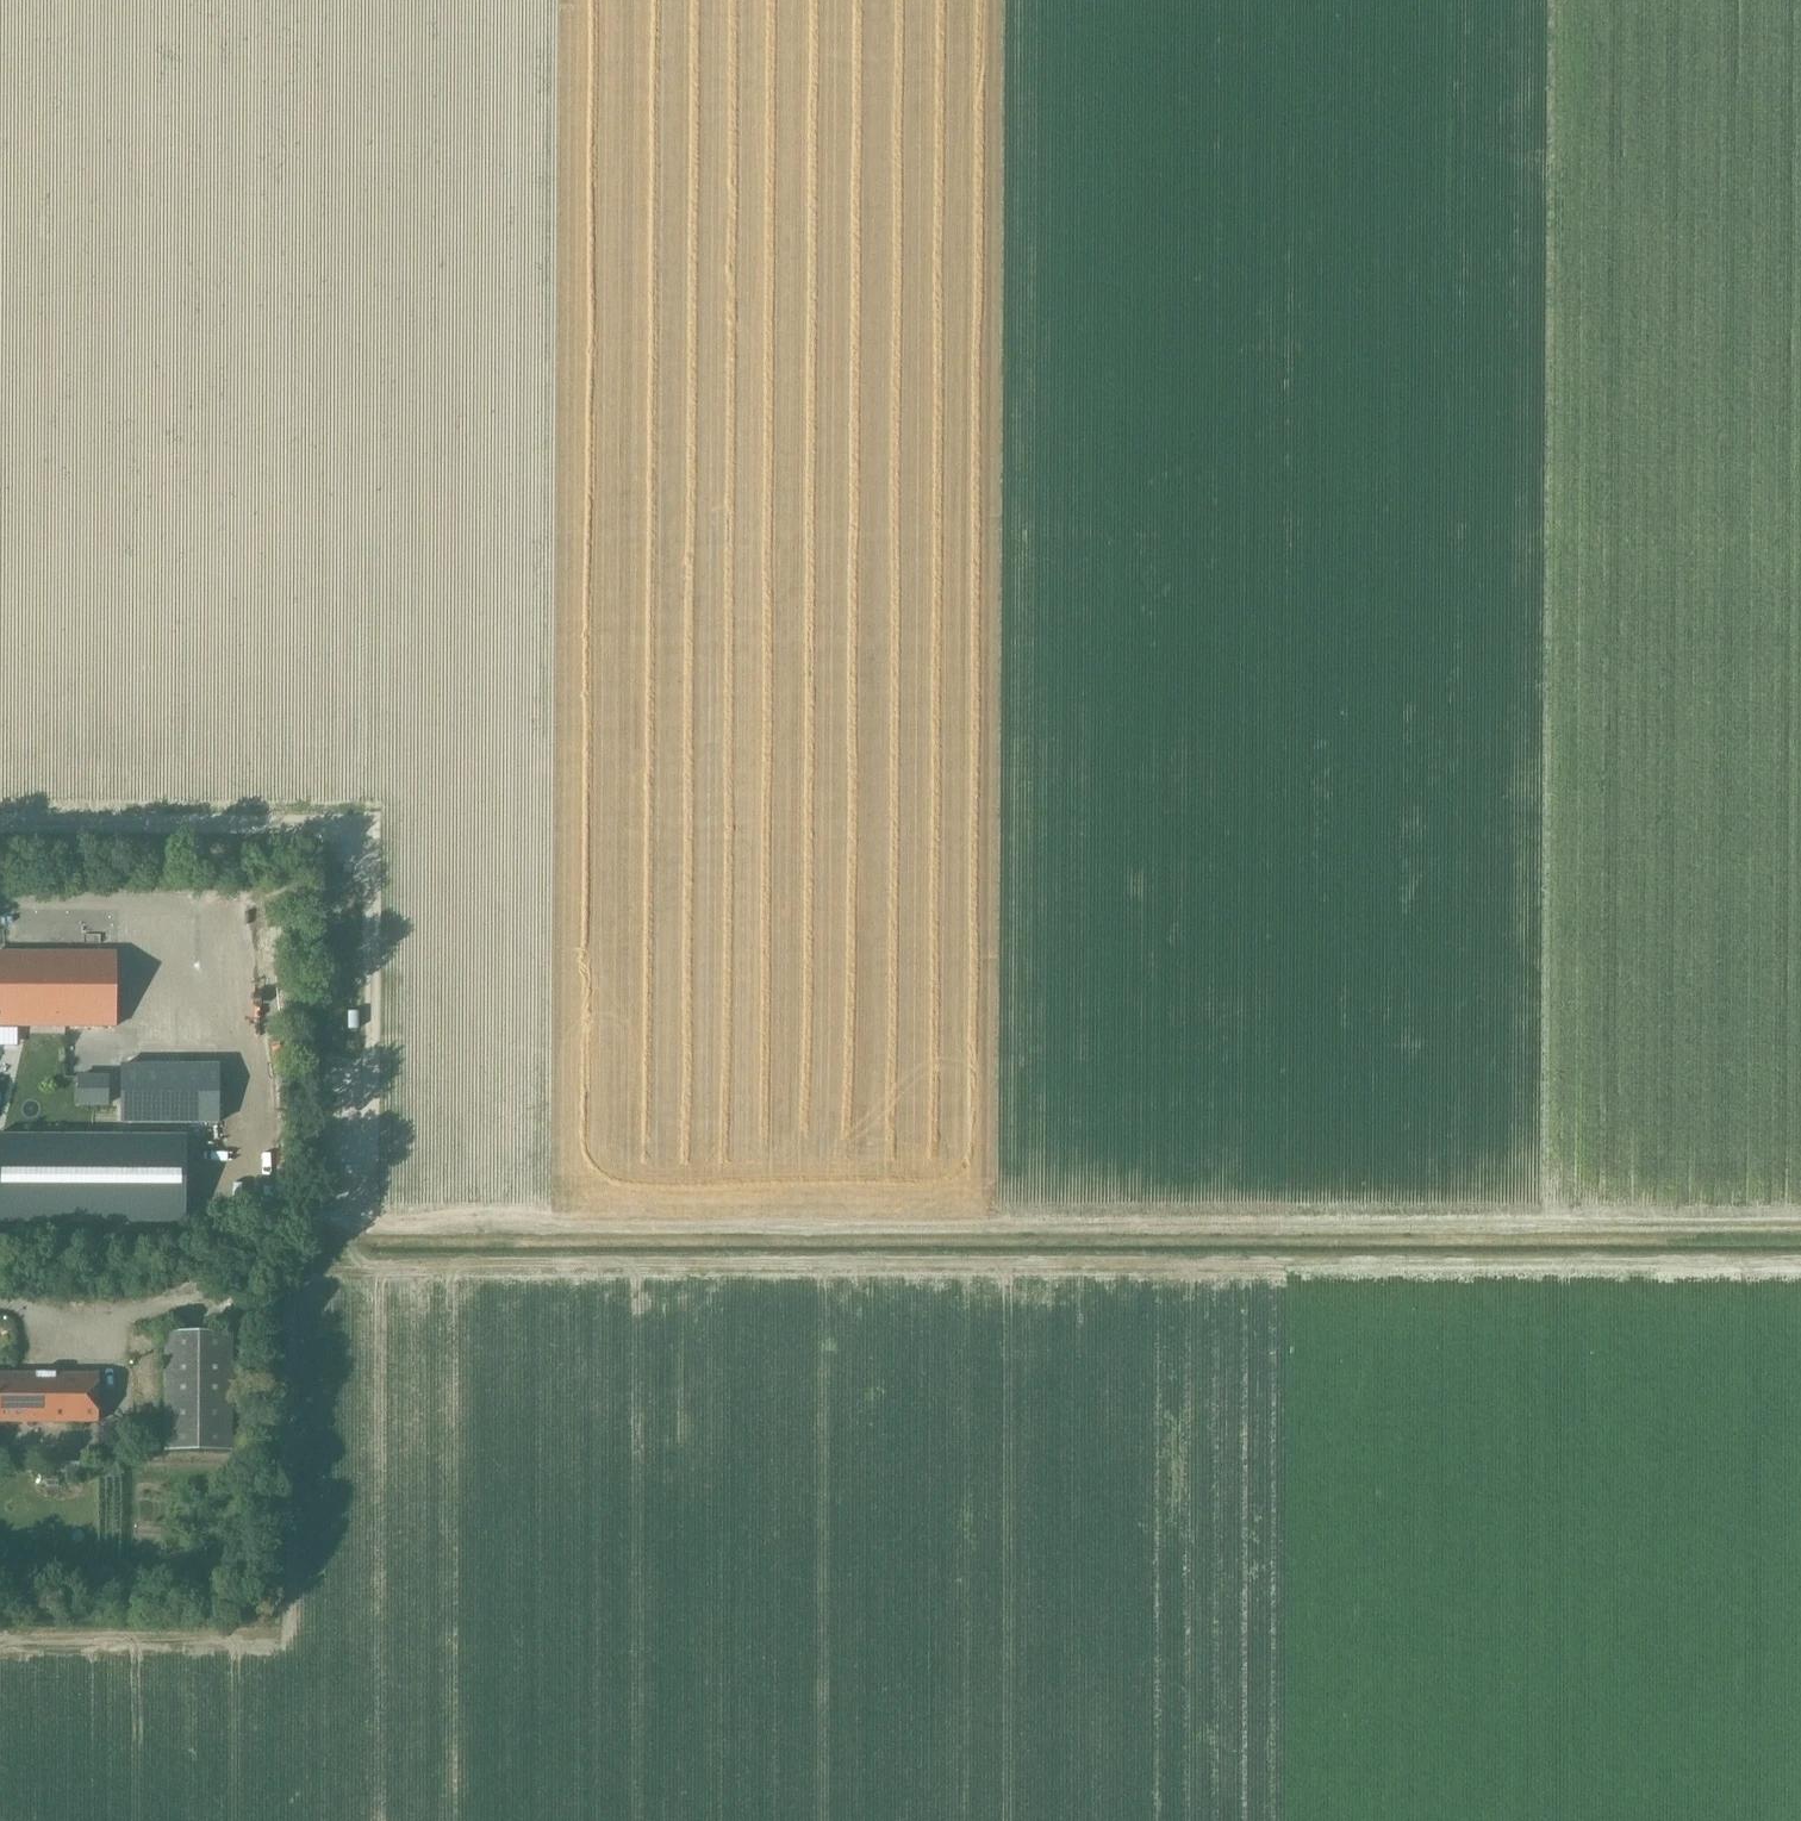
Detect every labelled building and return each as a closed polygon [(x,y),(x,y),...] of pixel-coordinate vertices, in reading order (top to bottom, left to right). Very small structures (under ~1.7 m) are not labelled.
[(116,953),(0,952),(0,1027),(115,1027),(116,953)] [(217,1134),(217,1123),(218,1123),(218,1065),(122,1065),(122,1123),(188,1123),(188,1134),(217,1134)] [(108,1107),(109,1074),(77,1074),(77,1107),(108,1107)] [(0,1136),(0,1222),(185,1223),(186,1137),(0,1136)] [(164,1332),(164,1451),(231,1451),(232,1332),(164,1332)] [(98,1374),(0,1374),(0,1422),(98,1422),(98,1374)]
